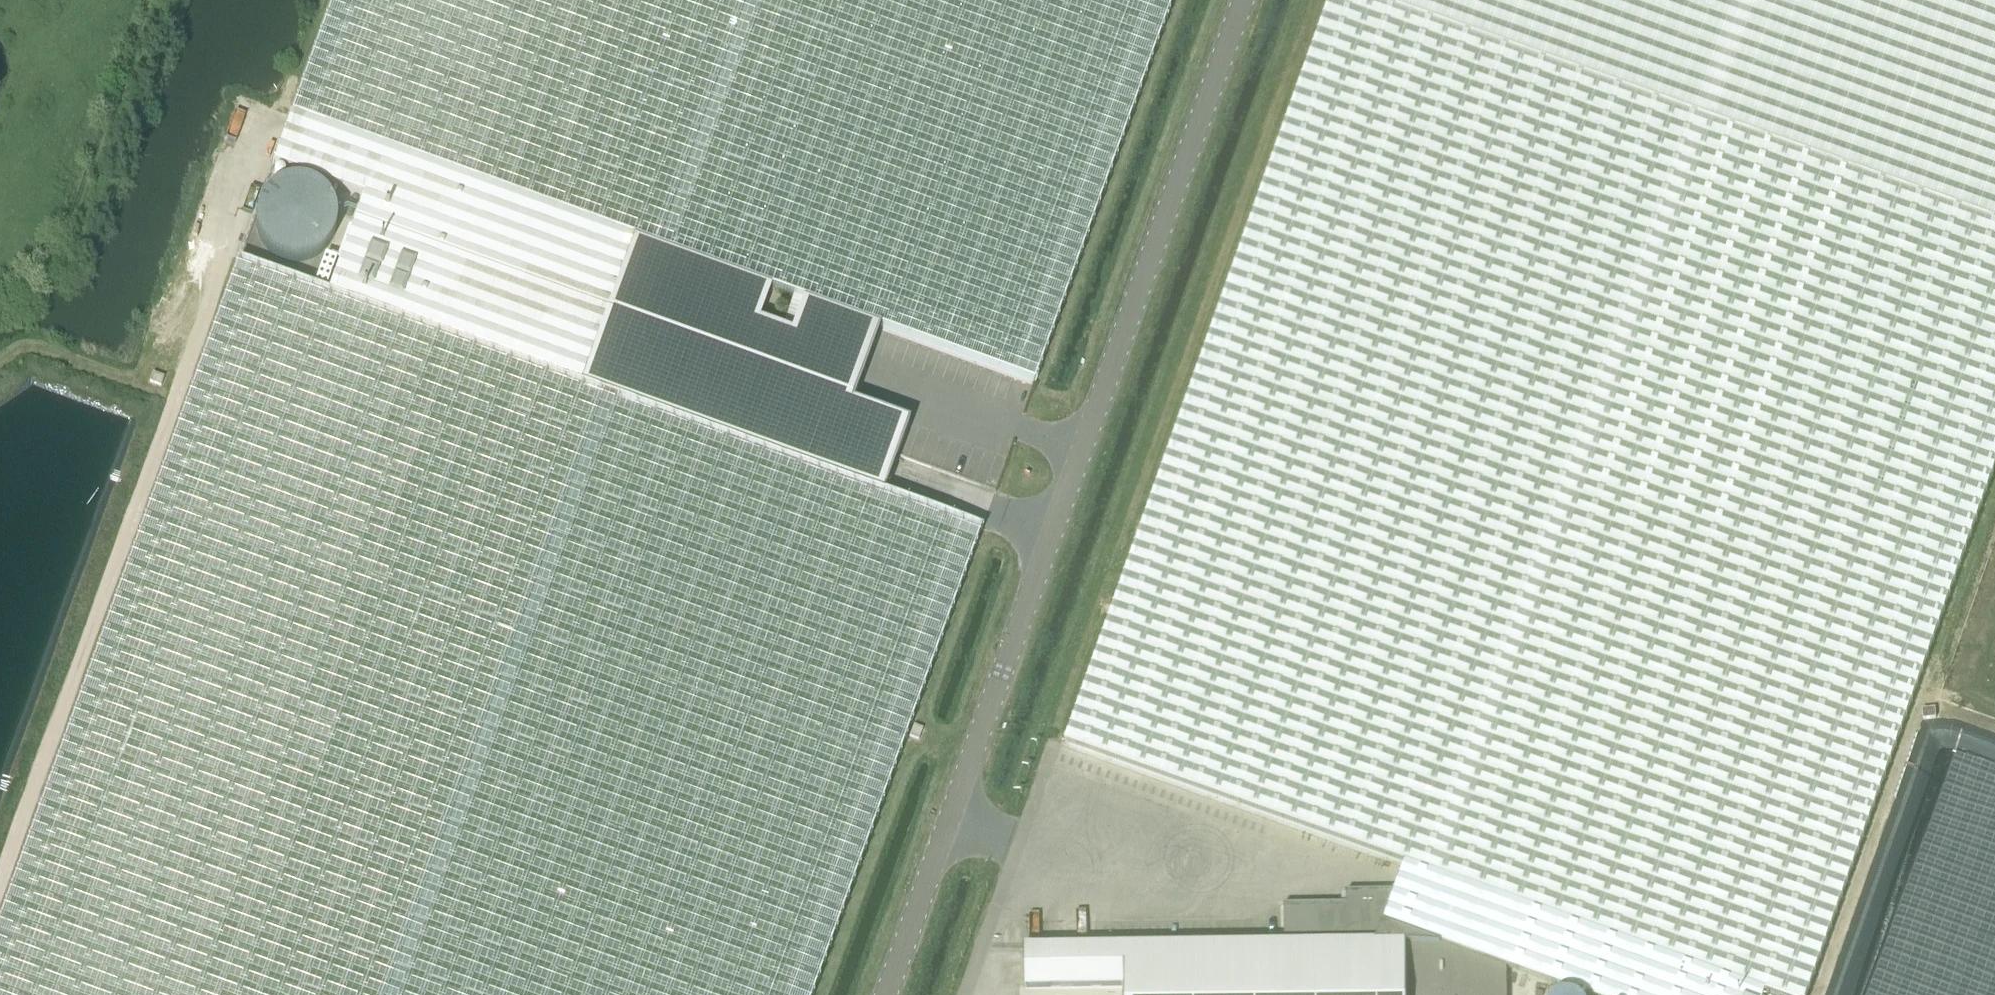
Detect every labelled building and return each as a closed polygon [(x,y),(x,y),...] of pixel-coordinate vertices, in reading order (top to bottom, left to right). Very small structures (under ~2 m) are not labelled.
[(330,292),(239,260),(0,920),(0,994),(812,994),(981,529),(884,494),(909,425),(852,404),(880,328),(1034,384),(1173,0),(333,0),(274,165),(364,197),(330,292)] [(1766,993),(1770,994),(1807,994),(1994,468),(1994,223),(1368,0),(1332,0),(1066,744),(1406,865),(1766,993)] [(1994,223),(1994,0),(1368,0),(1994,223)] [(1975,715),(1994,722),(1994,648),(1975,715)] [(1406,994),(1507,994),(1506,967),(1583,994),(1765,994),(1766,993),(1406,865),(1397,892),(1347,893),(1347,905),(1285,906),(1285,950),(1406,949),(1406,994)] [(1026,994),(1406,994),(1406,949),(1285,950),(1025,952),(1026,994)]
